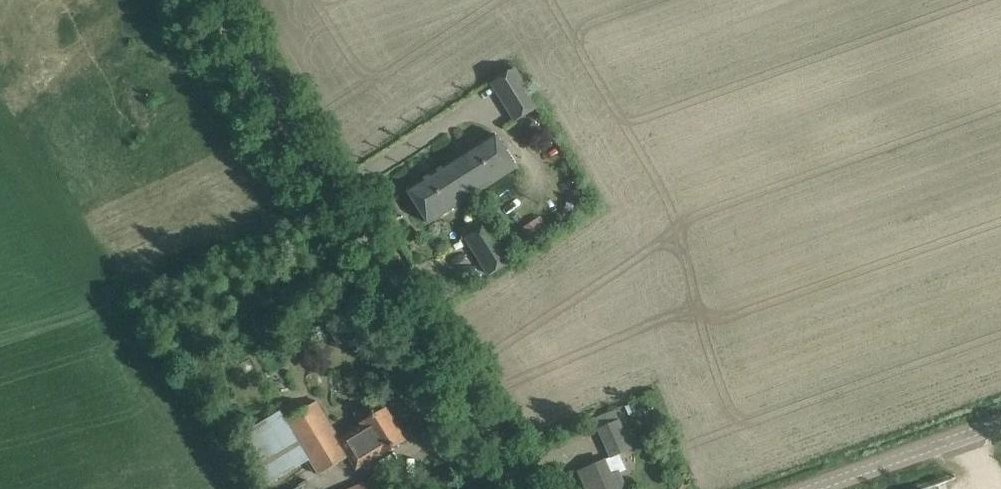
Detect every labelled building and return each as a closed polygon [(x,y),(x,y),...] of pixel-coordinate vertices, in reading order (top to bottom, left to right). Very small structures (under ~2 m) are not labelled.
[(514,122),(539,106),(515,68),(490,84),(514,122)] [(495,134),(451,162),(472,196),(516,168),(495,134)] [(472,196),(451,162),(407,189),(428,223),(472,196)] [(540,217),(523,229),(532,243),(549,231),(540,217)] [(489,275),(512,261),(489,223),(466,238),(489,275)] [(245,434),(249,441),(278,488),(292,488),(347,456),(358,449),(357,448),(395,425),(386,409),(376,415),(369,404),(356,412),(363,424),(341,438),(318,400),(284,421),(279,413),(245,434)] [(638,401),(625,406),(629,415),(641,410),(638,401)] [(631,449),(619,421),(599,429),(611,457),(631,449)] [(405,440),(395,425),(357,448),(358,449),(347,456),(356,470),(405,440)] [(580,471),(587,488),(626,488),(618,473),(626,469),(620,454),(611,457),(604,460),(580,471)] [(348,488),(395,488),(388,473),(355,486),(348,488)] [(921,478),(906,488),(929,488),(921,478)]
